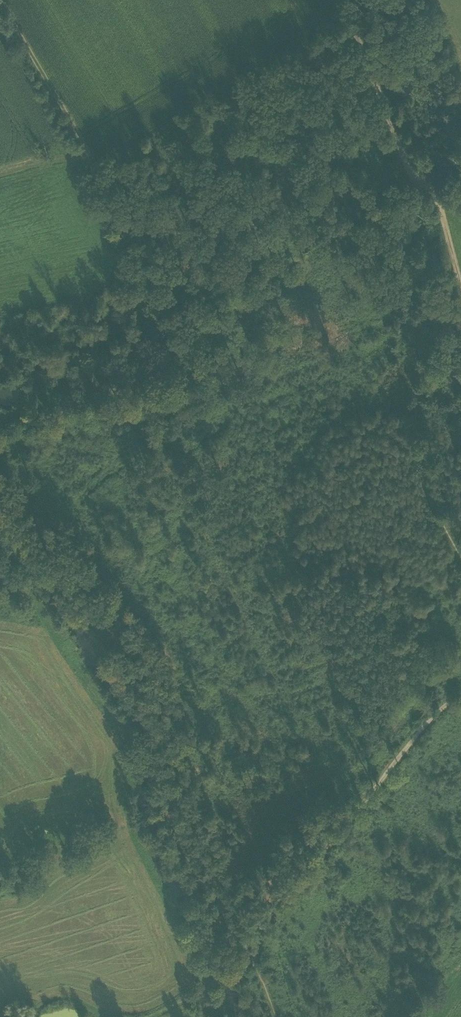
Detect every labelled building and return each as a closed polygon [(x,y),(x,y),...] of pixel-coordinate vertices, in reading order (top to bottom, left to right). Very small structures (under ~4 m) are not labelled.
[(216,918),(210,922),(214,929),(220,926),(216,918)]
